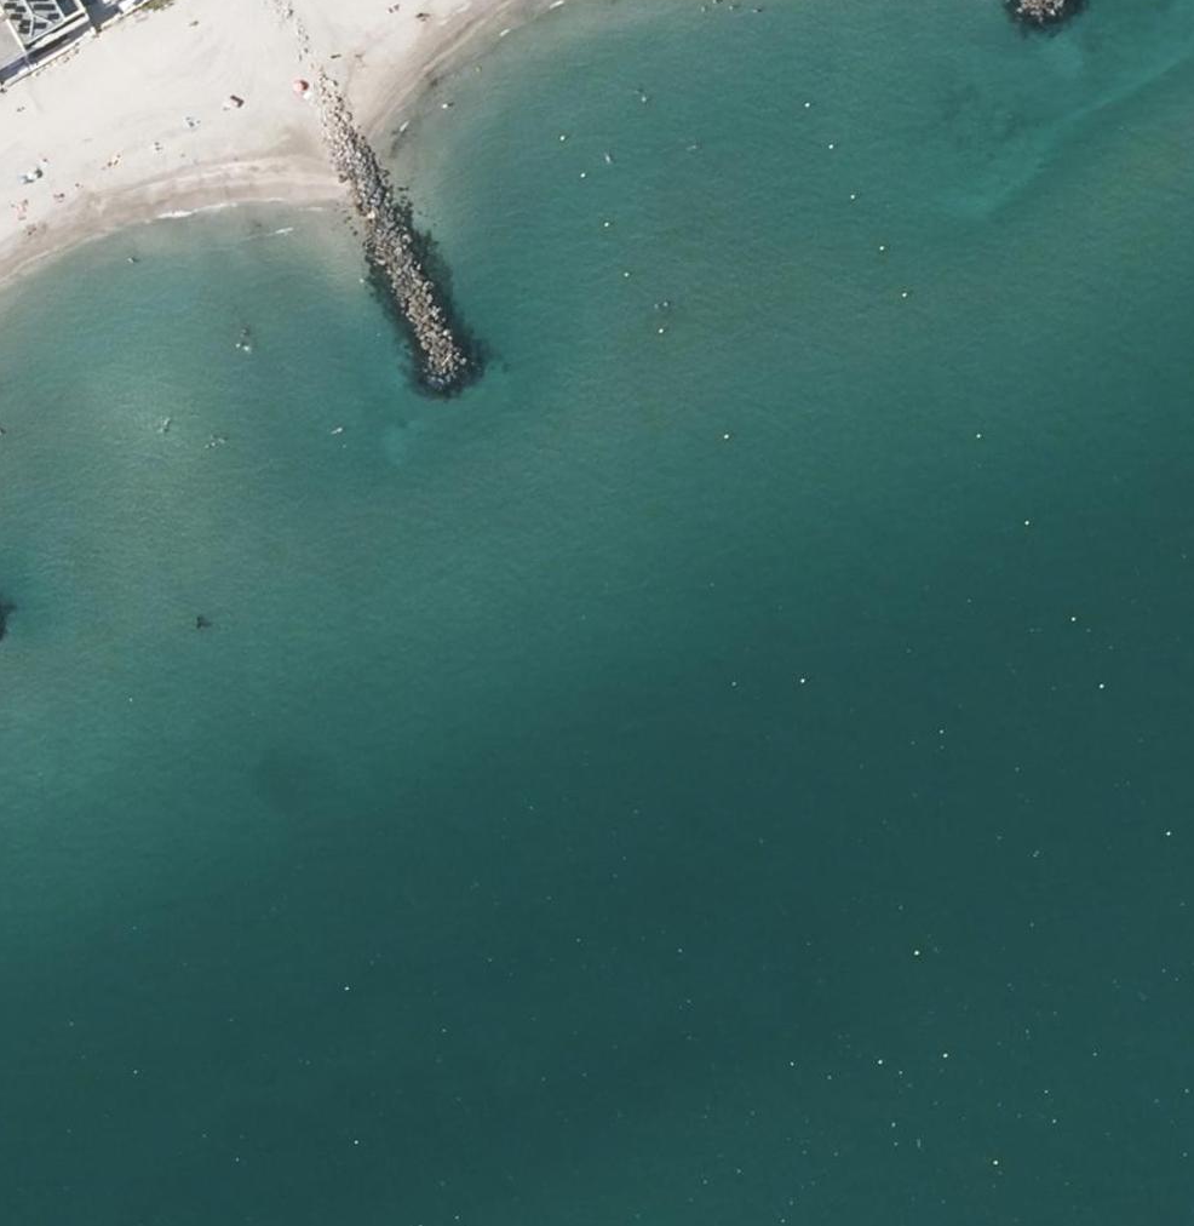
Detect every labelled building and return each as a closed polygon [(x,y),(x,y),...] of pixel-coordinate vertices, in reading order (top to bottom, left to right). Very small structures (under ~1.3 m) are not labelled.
[(76,0),(0,0),(0,14),(19,48),(83,11),(76,0)] [(0,14),(0,59),(19,48),(0,14)]
